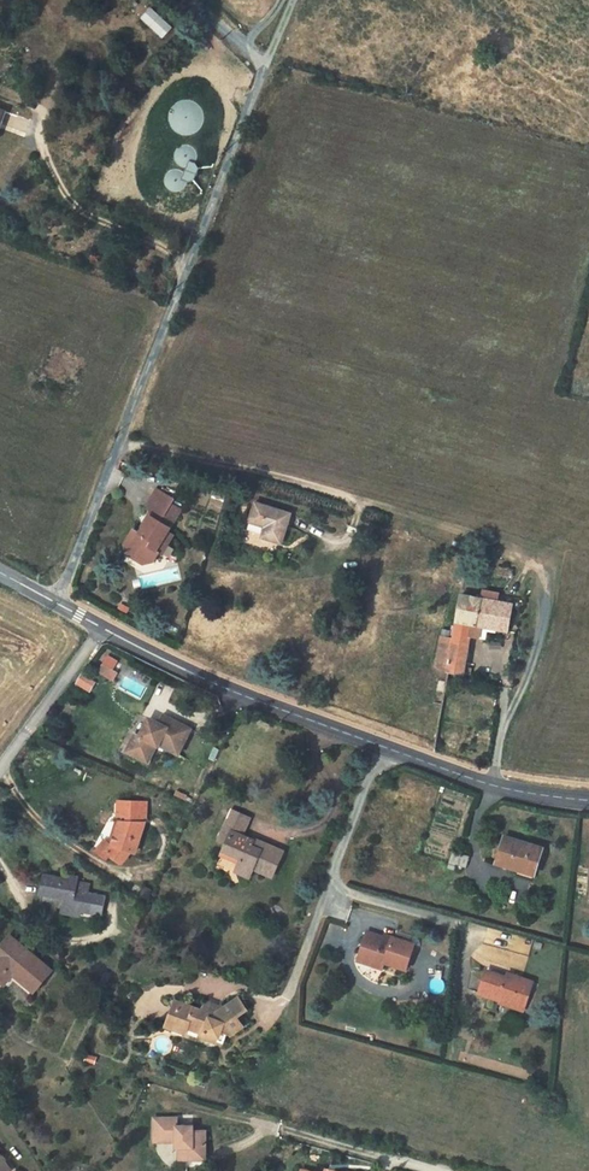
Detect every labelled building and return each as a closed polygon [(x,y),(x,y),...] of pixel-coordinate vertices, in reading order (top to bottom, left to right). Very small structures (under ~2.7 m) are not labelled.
[(163,40),(175,27),(151,5),(139,19),(163,40)] [(244,126),(235,146),(240,148),(247,146),(252,136),(249,128),(244,126)] [(178,483),(162,472),(150,489),(158,494),(144,516),(139,512),(128,528),(129,539),(146,549),(155,545),(161,538),(163,539),(175,521),(170,518),(184,495),(175,489),(178,483)] [(255,512),(250,528),(264,532),(261,544),(285,551),(293,523),(255,512)] [(515,567),(500,565),(499,573),(508,575),(510,572),(514,572),(515,567)] [(445,671),(444,673),(470,679),(472,672),(464,670),(471,640),(479,641),(483,627),(510,633),(514,608),(489,603),(490,599),(484,598),(483,603),(462,599),(453,634),(449,633),(449,636),(452,638),(451,641),(439,638),(433,668),(445,671)] [(107,654),(102,662),(110,667),(115,659),(107,654)] [(110,667),(102,662),(97,670),(111,678),(116,670),(110,667)] [(93,680),(81,673),(75,681),(88,689),(93,680)] [(190,729),(162,714),(158,720),(153,720),(148,717),(138,735),(133,732),(123,750),(145,761),(155,743),(157,745),(158,743),(178,753),(190,729)] [(147,820),(148,805),(122,803),(120,818),(129,819),(129,824),(122,824),(113,847),(108,855),(120,864),(123,866),(132,854),(135,855),(146,826),(141,826),(142,819),(147,820)] [(232,812),(218,842),(225,846),(222,853),(238,862),(234,873),(248,880),(249,877),(253,868),(270,876),(280,856),(264,848),(262,853),(249,847),(250,843),(242,839),(249,821),(232,812)] [(118,867),(120,864),(108,855),(113,847),(122,824),(118,824),(110,845),(106,842),(98,852),(107,860),(108,859),(118,867)] [(540,849),(503,837),(494,865),(531,876),(540,849)] [(466,857),(449,853),(444,868),(450,870),(452,864),(463,868),(466,857)] [(86,883),(42,871),(33,903),(74,913),(75,910),(77,905),(86,907),(89,896),(83,894),(86,883)] [(385,938),(367,932),(359,955),(374,961),(372,968),(381,971),(384,963),(405,971),(414,945),(393,938),(391,942),(385,940),(385,938)] [(0,975),(0,980),(23,999),(30,992),(44,1005),(63,984),(24,948),(0,975)] [(374,961),(359,955),(357,962),(372,968),(374,961)] [(499,978),(479,970),(471,992),(494,1000),(496,997),(519,1005),(527,983),(508,975),(508,976),(506,980),(499,978)] [(516,1012),(519,1005),(496,997),(494,1000),(493,1004),(516,1012)] [(202,1011),(184,1005),(174,1029),(187,1034),(189,1028),(204,1033),(203,1039),(217,1043),(221,1033),(227,1036),(230,1037),(244,1028),(237,1017),(247,1010),(239,998),(218,1012),(207,1004),(202,1011)] [(184,1005),(177,1002),(168,1027),(174,1029),(184,1005)] [(224,1044),(227,1036),(221,1033),(217,1043),(224,1044)] [(191,1124),(167,1124),(166,1146),(188,1147),(188,1152),(199,1153),(199,1164),(217,1165),(217,1136),(205,1135),(205,1132),(191,1131),(191,1124)] [(199,1164),(199,1153),(188,1152),(189,1164),(199,1164)] [(9,1170),(0,1158),(0,1170),(8,1170),(9,1170)]
